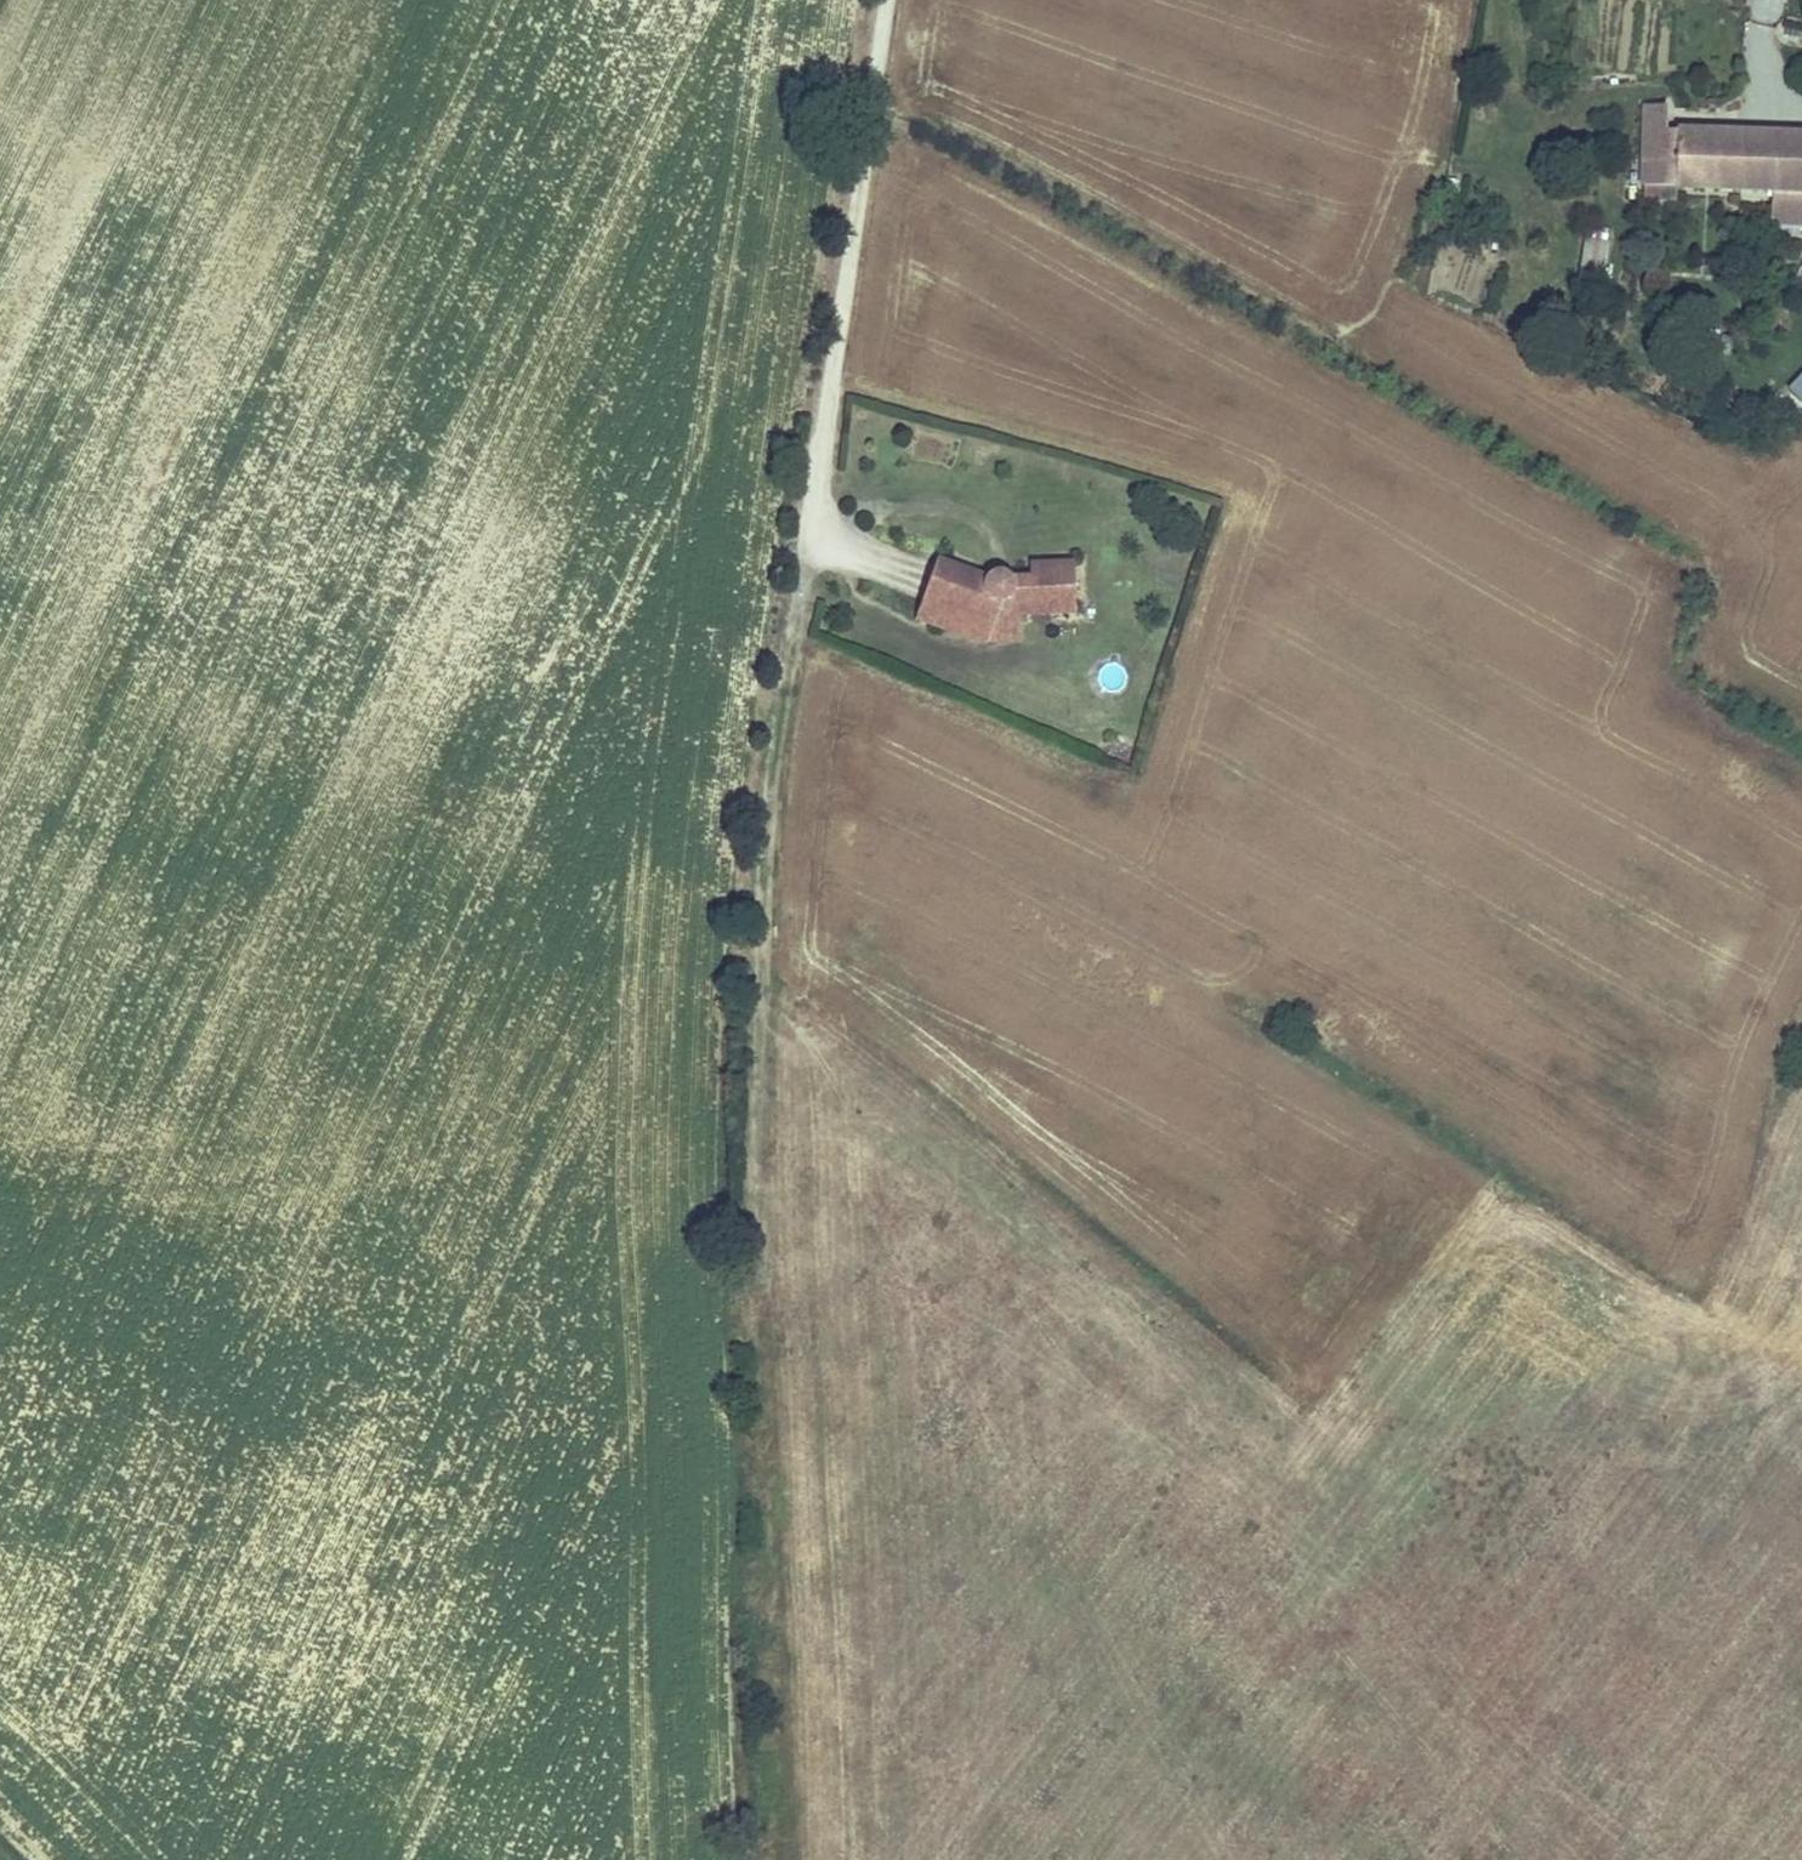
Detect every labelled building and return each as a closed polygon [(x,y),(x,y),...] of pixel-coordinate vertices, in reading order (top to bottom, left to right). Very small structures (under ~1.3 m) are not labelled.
[(1673,102),(1670,187),(1799,192),(1798,225),(1801,225),(1801,133),(1691,129),(1692,103),(1673,102)] [(1781,397),(1801,417),(1801,416),(1801,375),(1781,397)] [(996,574),(989,578),(940,559),(926,597),(996,624),(1001,612),(1021,611),(1021,615),(1078,613),(1076,565),(1032,567),(1032,584),(1020,585),(1013,578),(1004,574),(996,574)] [(996,624),(926,597),(919,616),(989,644),(990,642),(1022,641),(1021,615),(1021,611),(1001,612),(996,624)]
